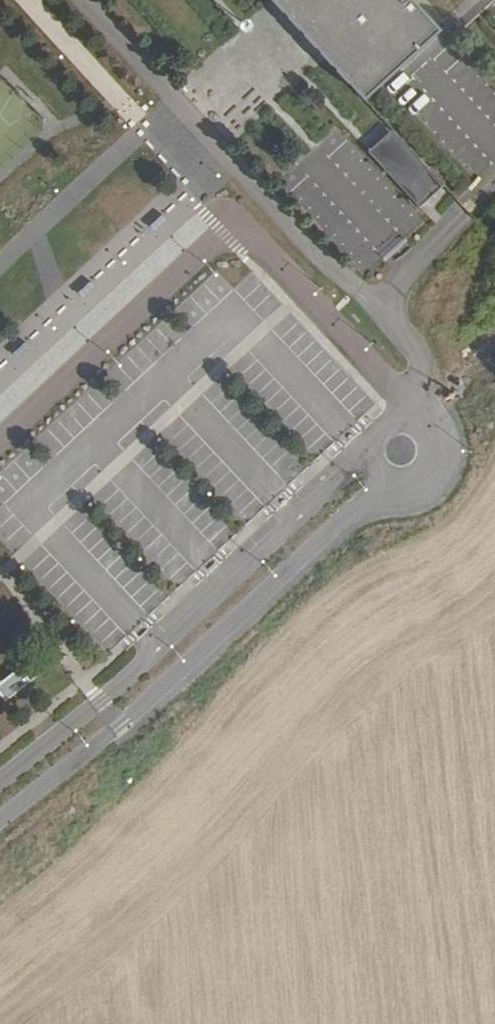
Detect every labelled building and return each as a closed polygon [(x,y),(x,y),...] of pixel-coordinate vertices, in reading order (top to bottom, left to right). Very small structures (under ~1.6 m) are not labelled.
[(332,60),(365,29),(338,0),(278,0),(277,1),(332,60)] [(444,31),(415,0),(338,0),(365,29),(332,60),(369,100),(444,31)] [(408,192),(431,171),(395,132),(372,153),(408,192)] [(413,227),(348,142),(312,170),(380,259),(405,240),(401,235),(413,227)] [(408,192),(424,210),(447,189),(431,171),(408,192)] [(162,215),(150,228),(154,232),(167,220),(162,215)] [(90,281),(77,293),(82,298),(95,286),(90,281)] [(25,342),(12,355),(16,360),(29,347),(25,342)] [(0,683),(0,697),(6,703),(29,682),(16,668),(0,683)]
